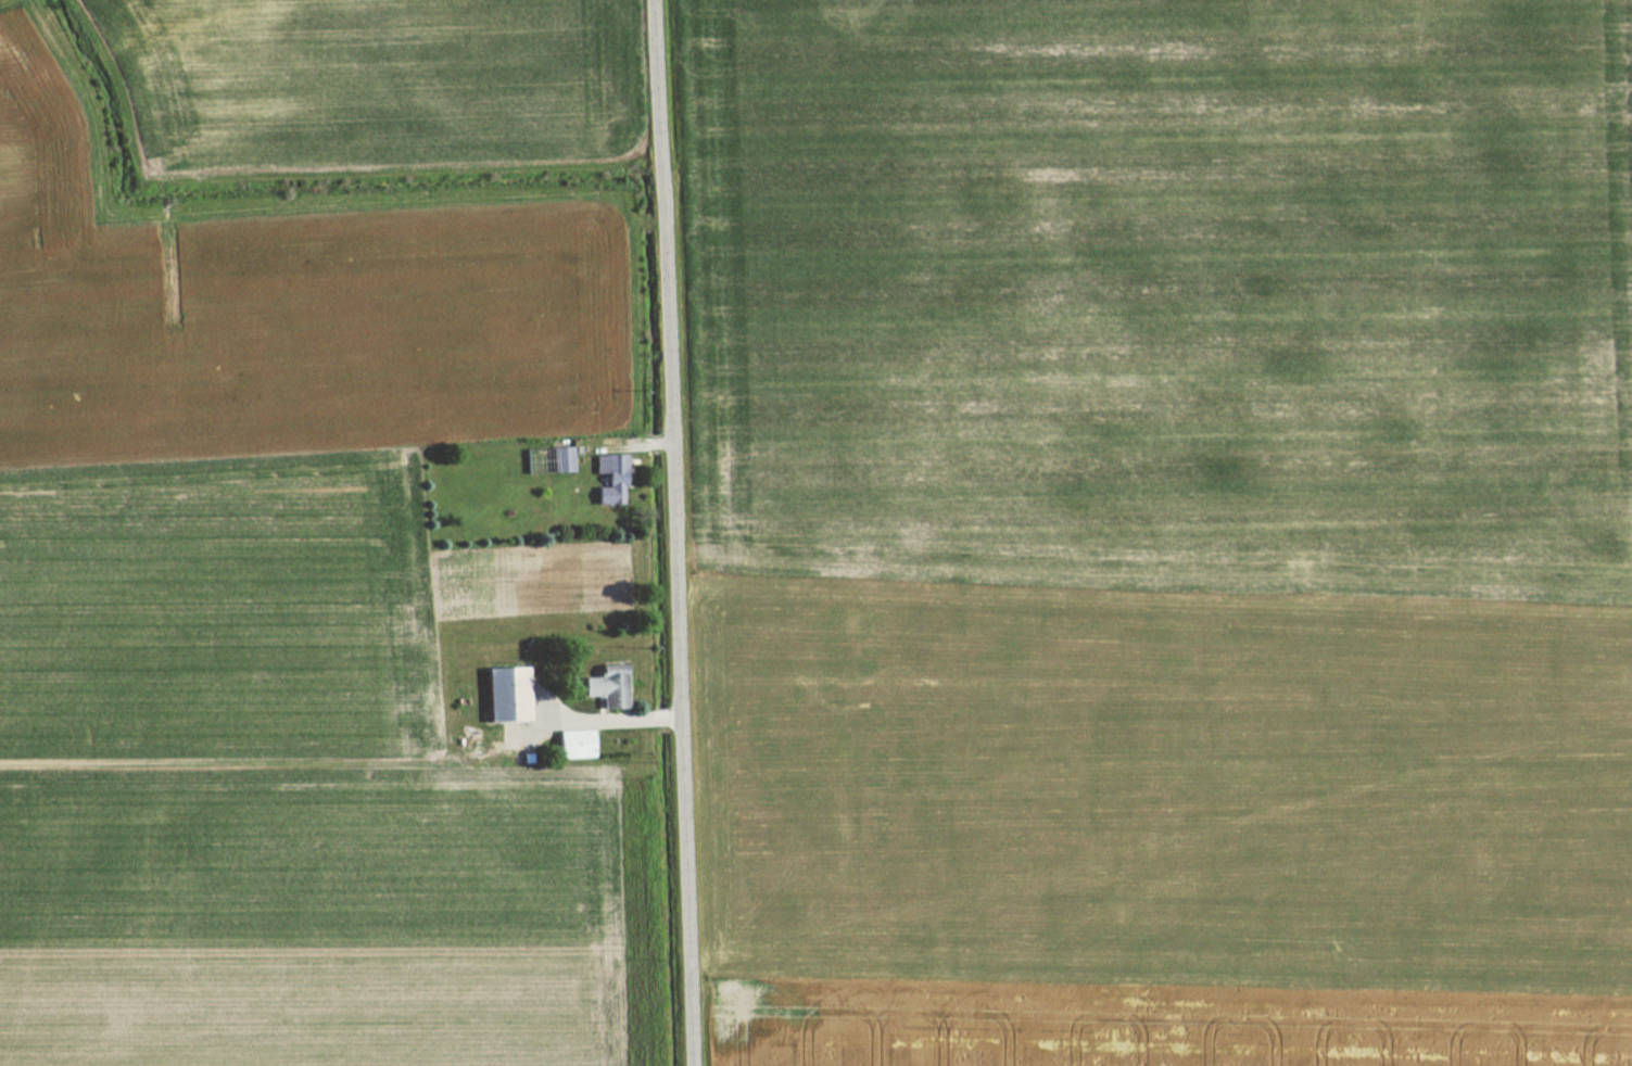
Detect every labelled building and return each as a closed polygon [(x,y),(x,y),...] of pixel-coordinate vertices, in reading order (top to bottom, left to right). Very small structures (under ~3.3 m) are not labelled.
[(569,447),(549,448),(550,474),(570,473),(569,447)] [(592,456),(592,474),(603,473),(603,488),(594,488),(594,506),(621,505),(621,455),(592,456)] [(599,709),(624,708),(622,664),(595,664),(596,677),(579,677),(580,696),(598,696),(599,709)] [(525,720),(524,666),(483,667),(484,721),(525,720)] [(554,731),(556,758),(591,757),(590,729),(554,731)]
